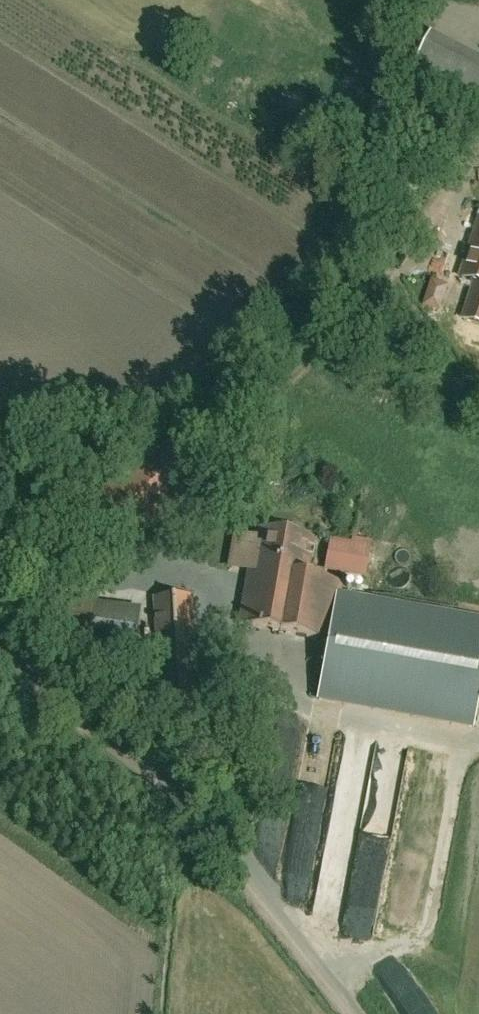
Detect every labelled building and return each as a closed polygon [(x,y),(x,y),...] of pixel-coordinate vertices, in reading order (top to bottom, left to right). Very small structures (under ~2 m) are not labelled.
[(466,97),(478,104),(478,72),(466,97)] [(462,278),(476,283),(464,320),(478,325),(478,225),(465,267),(462,278)] [(425,311),(445,317),(455,288),(435,281),(425,311)] [(158,437),(100,491),(142,536),(200,481),(158,437)] [(327,642),(316,702),(473,730),(478,696),(478,624),(352,601),(350,612),(338,609),(342,584),(307,577),(314,540),(295,537),(297,528),(274,524),(272,533),(255,530),(239,626),(327,642)] [(324,571),(365,578),(370,546),(366,545),(367,541),(351,538),(351,543),(330,539),(324,571)] [(136,644),(141,608),(45,595),(38,644),(43,645),(42,655),(128,666),(130,661),(133,661),(135,643),(136,644)] [(162,739),(200,736),(191,597),(153,599),(162,739)] [(394,841),(400,811),(373,806),(368,837),(394,841)] [(284,870),(314,876),(325,816),(296,810),(284,870)] [(309,901),(314,878),(295,874),(290,897),(309,901)] [(401,994),(404,984),(393,981),(399,962),(386,958),(378,988),(401,994)]
